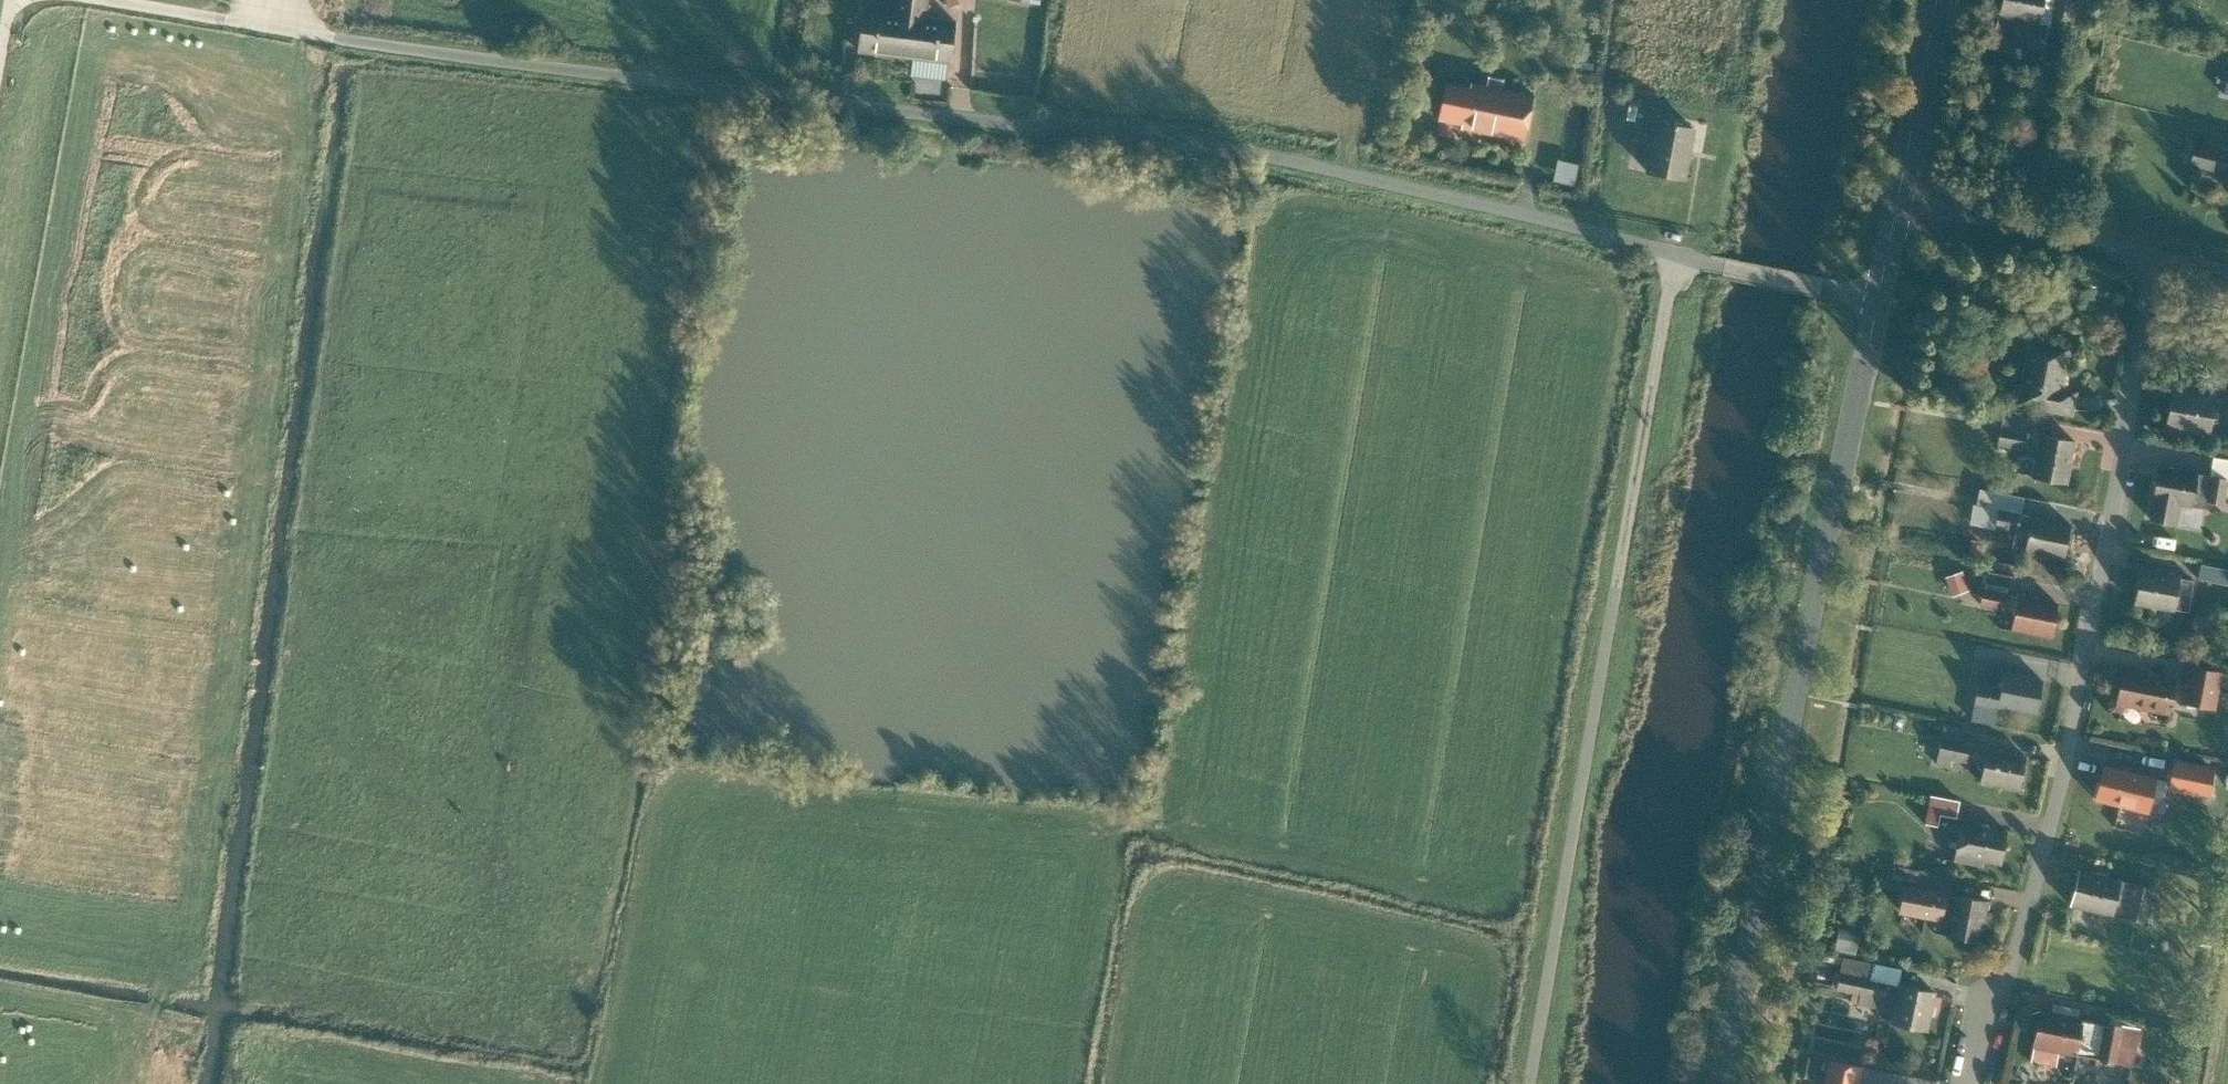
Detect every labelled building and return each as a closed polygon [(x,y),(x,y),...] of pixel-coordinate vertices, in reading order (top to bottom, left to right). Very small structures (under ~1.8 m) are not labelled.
[(862,0),(855,48),(946,59),(952,12),(928,9),(929,0),(895,0),(894,5),(862,0)] [(1998,13),(2047,21),(2050,21),(2051,17),(2054,0),(2001,0),(1998,13)] [(2082,0),(2054,0),(2051,17),(2079,22),(2082,0)] [(2047,21),(1998,13),(1993,45),(2042,53),(2047,21)] [(1470,80),(1444,76),(1438,114),(1461,118),(1460,126),(1524,136),(1532,87),(1471,77),(1470,80)] [(1683,173),(1689,120),(1636,114),(1634,137),(1639,137),(1638,154),(1648,155),(1647,169),(1683,173)] [(2223,170),(2227,149),(2194,142),(2190,163),(2223,170)] [(1578,161),(1556,158),(1553,178),(1576,181),(1578,161)] [(2026,339),(2014,401),(2071,411),(2076,387),(2059,384),(2066,346),(2026,339)] [(2169,392),(2164,425),(2208,431),(2212,398),(2169,392)] [(2001,412),(1996,443),(2023,447),(2028,416),(2001,412)] [(2039,436),(2031,475),(2065,481),(2073,443),(2039,436)] [(2207,472),(2209,472),(2227,475),(2227,476),(2227,456),(2210,453),(2207,472)] [(2153,495),(2149,517),(2175,522),(2178,501),(2204,506),(2205,498),(2209,472),(2207,472),(2156,463),(2151,494),(2153,495)] [(2209,472),(2205,498),(2223,501),(2227,475),(2209,472)] [(1993,525),(2027,531),(2029,517),(2030,511),(1997,505),(1993,525)] [(2027,531),(2024,549),(2065,556),(2071,524),(2029,517),(2027,531)] [(1969,537),(1967,554),(1982,555),(1984,538),(1969,537)] [(2137,563),(2131,600),(2171,607),(2178,571),(2137,563)] [(2197,579),(2227,585),(2227,570),(2200,564),(2197,579)] [(1944,574),(1953,594),(1970,586),(1962,567),(1944,574)] [(1988,567),(1984,585),(2006,590),(2009,591),(2012,572),(1988,567)] [(1984,585),(1980,603),(2002,607),(2006,590),(1984,585)] [(2016,593),(2010,626),(2050,633),(2055,599),(2016,593)] [(2185,680),(2182,701),(2214,706),(2220,666),(2182,660),(2179,679),(2185,680)] [(2121,665),(2114,700),(2167,711),(2174,676),(2121,665)] [(1977,681),(1973,702),(1997,707),(1998,702),(2036,710),(2042,680),(2002,672),(2000,686),(1977,681)] [(1943,720),(1941,732),(1962,737),(1965,725),(1943,720)] [(1934,763),(1962,768),(1963,760),(1971,762),(1974,747),(1938,740),(1934,763)] [(1986,749),(1980,780),(2020,787),(2025,756),(1986,749)] [(2103,764),(2096,798),(2148,810),(2156,775),(2103,764)] [(1928,792),(1924,822),(1938,824),(1940,812),(1956,814),(1958,796),(1928,792)] [(1960,823),(1954,860),(1981,864),(1982,859),(2001,862),(2006,831),(1960,823)] [(1893,863),(1890,875),(1917,881),(1919,868),(1893,863)] [(2077,869),(2069,904),(2113,914),(2121,879),(2077,869)] [(2132,880),(2126,916),(2147,920),(2153,883),(2132,880)] [(1904,882),(1899,909),(1942,917),(1947,890),(1904,882)] [(1952,894),(1946,934),(1981,939),(1986,899),(1952,894)] [(1837,927),(1834,946),(1857,949),(1859,930),(1837,927)] [(1842,954),(1839,971),(1896,981),(1899,964),(1842,954)] [(1886,984),(1837,976),(1835,989),(1859,993),(1857,1004),(1882,1008),(1886,984)] [(1895,984),(1888,1020),(1926,1027),(1933,991),(1895,984)] [(2039,1008),(2029,1056),(2055,1062),(2058,1048),(2074,1051),(2080,1019),(2076,1018),(2078,1009),(2052,1003),(2051,1010),(2039,1008)] [(2105,1016),(2097,1054),(2113,1057),(2121,1019),(2105,1016)] [(1802,1052),(1797,1073),(1817,1077),(1821,1056),(1802,1052)] [(1860,1067),(1823,1060),(1819,1083),(1857,1083),(1860,1067)]
